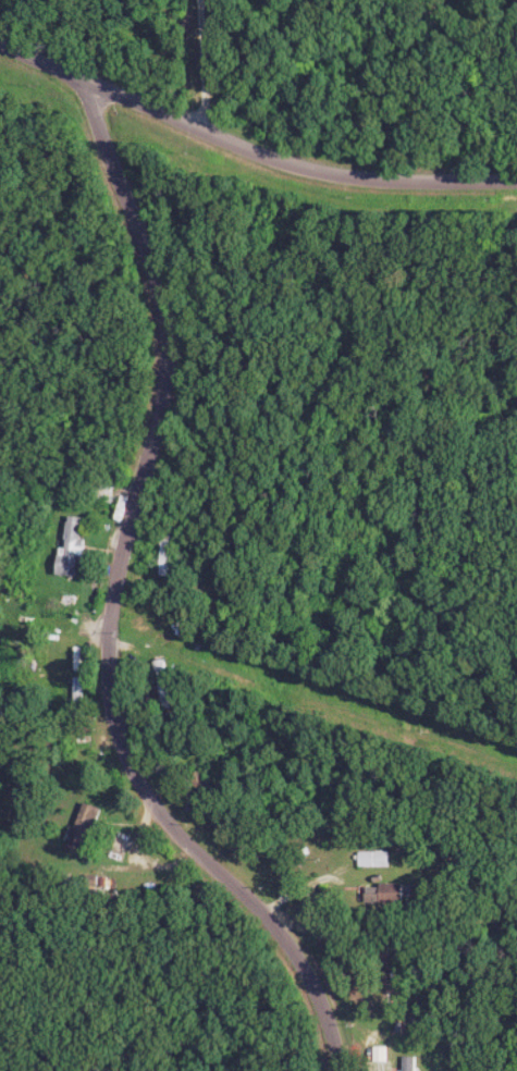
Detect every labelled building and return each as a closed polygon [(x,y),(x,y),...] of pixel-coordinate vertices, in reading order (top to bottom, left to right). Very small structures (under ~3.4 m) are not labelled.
[(60,575),(82,576),(84,516),(68,515),(67,547),(61,546),(60,575)] [(85,677),(72,677),(72,708),(85,708),(85,677)] [(104,808),(87,802),(68,850),(85,857),(104,808)] [(393,852),(362,852),(362,867),(393,867),(393,852)] [(412,884),(370,884),(370,903),(412,903),(412,884)]
